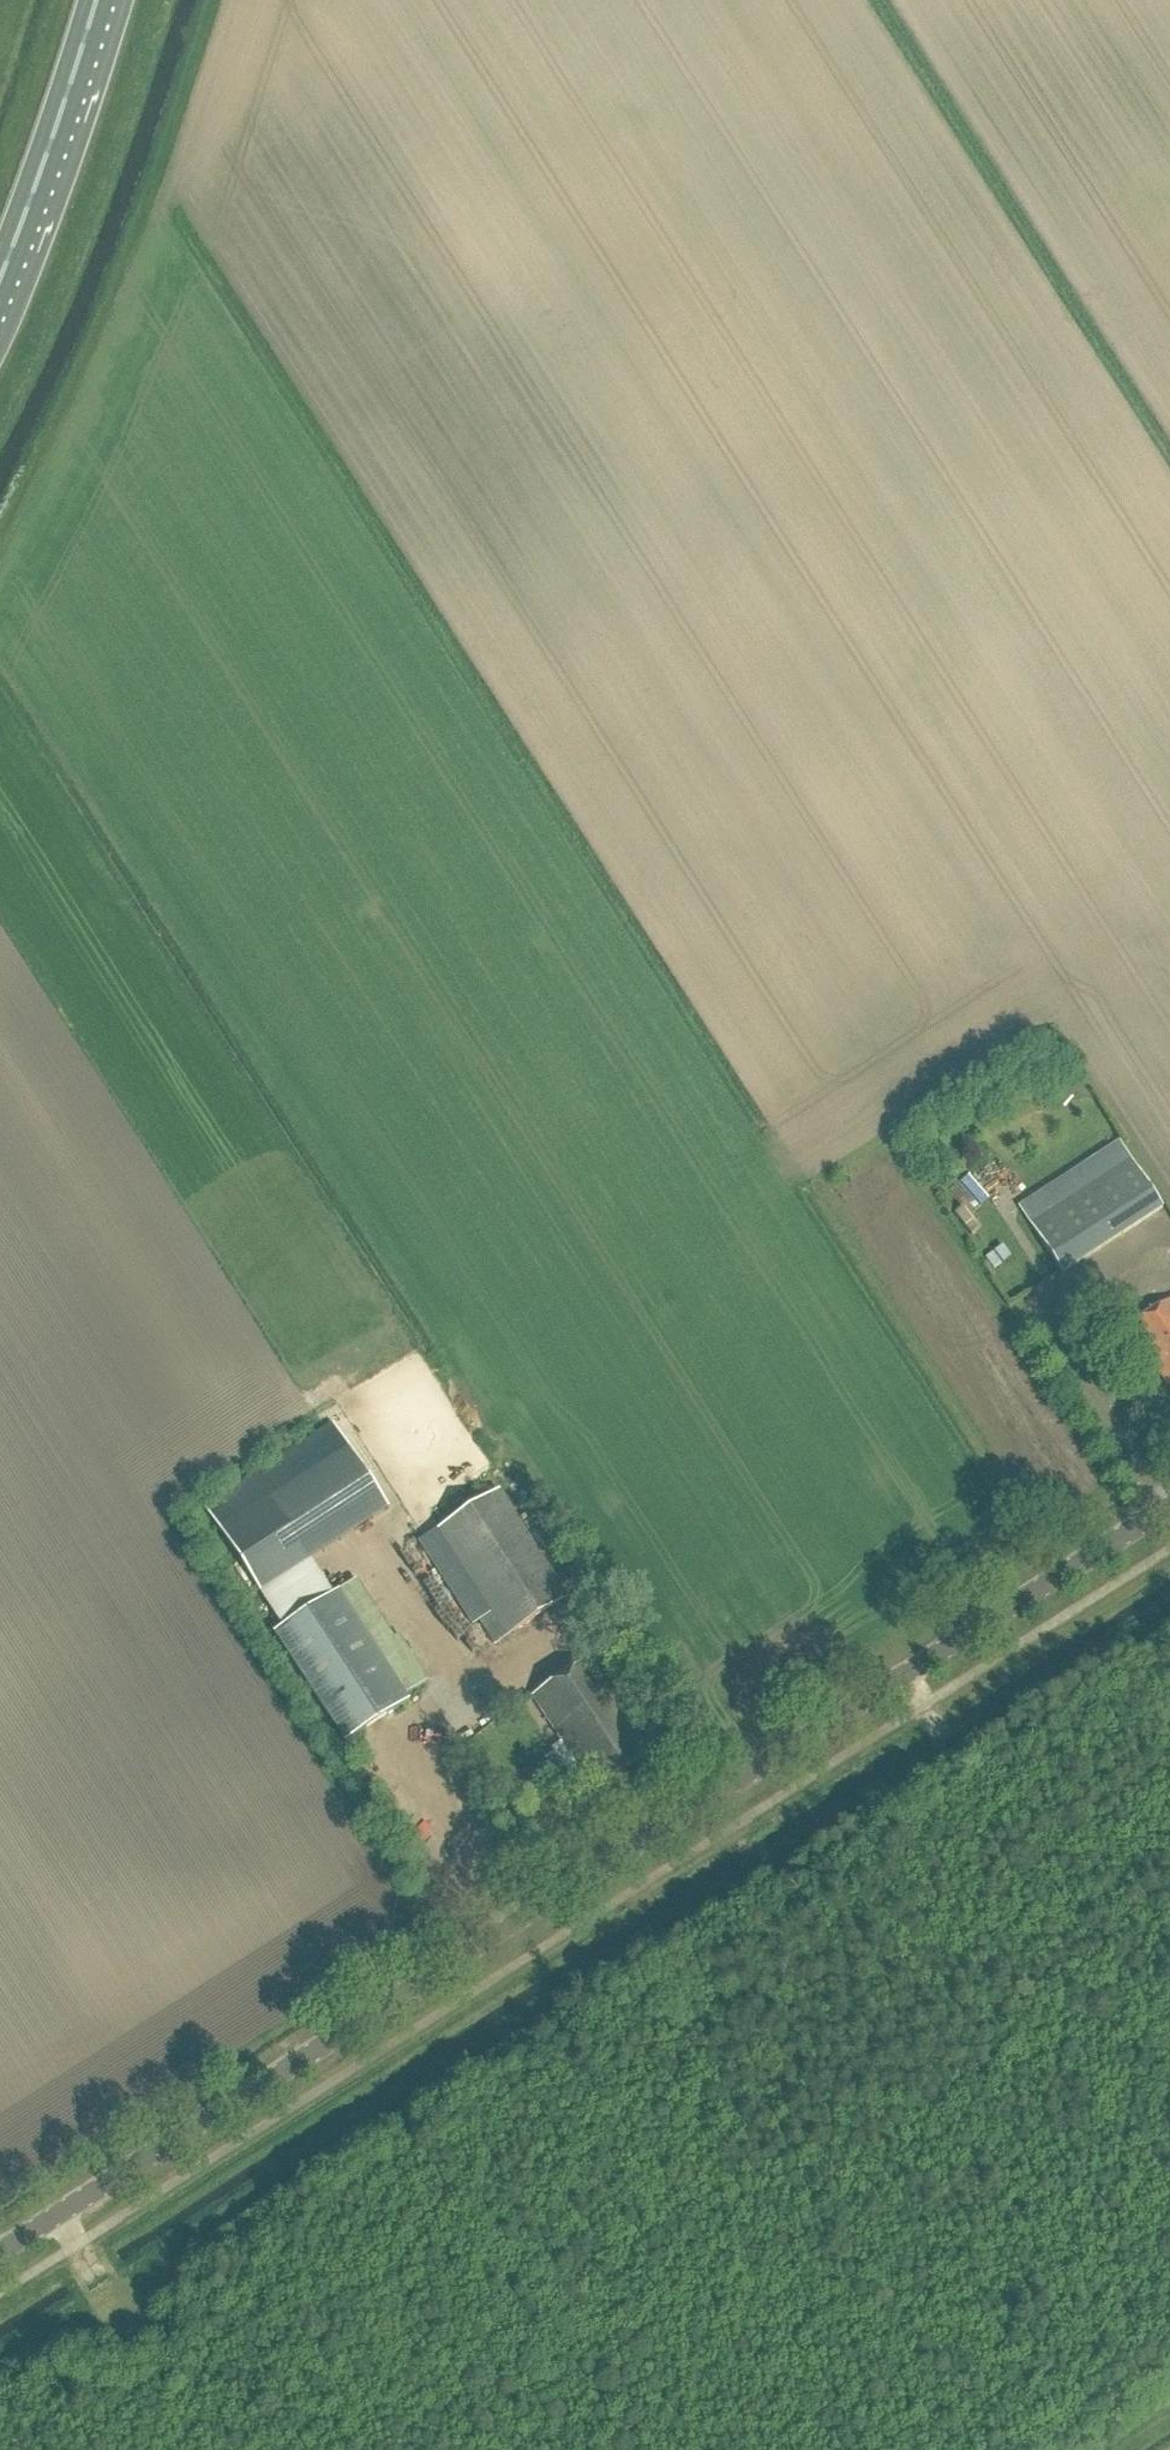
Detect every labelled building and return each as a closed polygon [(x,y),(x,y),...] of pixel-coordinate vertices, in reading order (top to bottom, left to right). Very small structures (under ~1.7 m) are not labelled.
[(1061,1278),(1162,1211),(1118,1145),(1017,1212),(1061,1278)] [(1126,1329),(1144,1356),(1140,1359),(1137,1354),(1124,1362),(1134,1377),(1154,1363),(1169,1388),(1169,1300),(1126,1329)] [(493,1648),(568,1600),(499,1491),(420,1542),(475,1628),(479,1626),(493,1648)] [(357,1582),(338,1594),(273,1637),(344,1746),(409,1704),(405,1697),(429,1681),(399,1635),(393,1638),(357,1582)] [(599,1786),(649,1754),(590,1660),(532,1697),(583,1778),(590,1773),(599,1786)] [(559,1785),(570,1778),(555,1753),(543,1761),(559,1785)]
